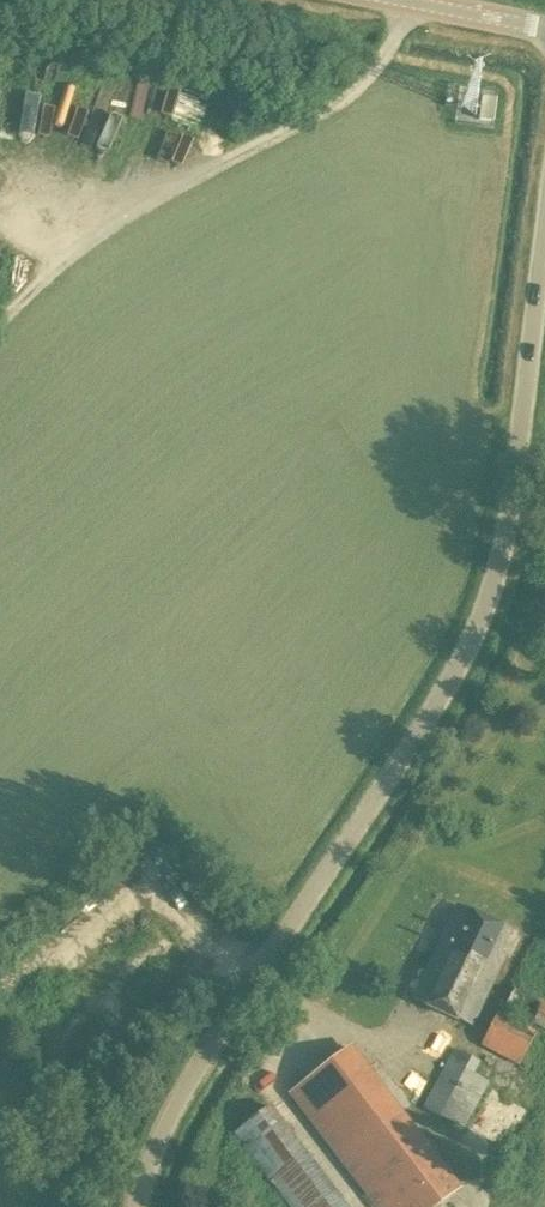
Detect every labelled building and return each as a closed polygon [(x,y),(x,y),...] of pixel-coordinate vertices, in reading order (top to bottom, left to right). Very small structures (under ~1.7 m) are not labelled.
[(82,87),(72,124),(85,127),(95,90),(82,87)] [(482,97),(479,119),(493,121),(496,99),(482,97)] [(511,958),(520,939),(514,936),(515,933),(458,906),(414,1000),(470,1026),(504,954),(511,958)] [(519,1066),(537,1032),(498,1012),(480,1045),(519,1066)] [(458,1190),(350,1048),(293,1092),(380,1206),(435,1206),(458,1190)] [(463,1129),(489,1082),(475,1075),(481,1064),(454,1049),(423,1107),(463,1129)] [(270,1106),(234,1132),(290,1206),(346,1206),(270,1106)]
